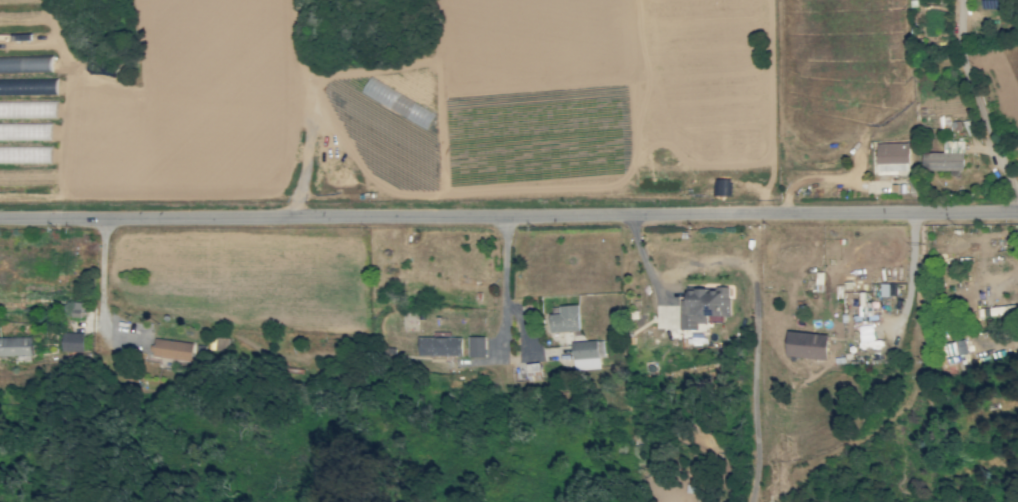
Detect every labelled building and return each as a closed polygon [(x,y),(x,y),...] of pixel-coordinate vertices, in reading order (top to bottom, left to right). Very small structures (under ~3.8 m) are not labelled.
[(33,101),(0,101),(0,117),(34,116),(33,101)] [(963,140),(943,141),(943,152),(922,152),(923,171),(964,170),(963,140)] [(878,171),(909,171),(908,142),(877,143),(878,171)] [(714,178),(713,195),(728,195),(728,178),(714,178)] [(730,315),(730,288),(708,288),(687,288),(687,305),(681,305),(681,329),(698,329),(698,323),(707,323),(707,315),(730,315)] [(874,302),(865,302),(865,292),(851,292),(851,305),(857,305),(857,320),(875,320),(874,302)] [(68,317),(81,317),(82,302),(68,302),(68,317)] [(578,305),(559,305),(559,313),(548,313),(548,332),(579,331),(578,305)] [(1016,315),(1016,306),(978,307),(978,316),(1016,315)] [(873,340),(872,323),(859,324),(860,348),(881,347),(881,339),(873,340)] [(82,352),(83,333),(62,332),(61,351),(82,352)] [(786,357),(826,358),(827,333),(787,332),(786,357)] [(486,336),(469,336),(468,357),(485,357),(486,336)] [(0,337),(0,356),(31,355),(31,337),(0,337)] [(462,337),(418,337),(418,356),(462,355),(462,337)] [(153,357),(191,361),(193,342),(155,338),(153,357)] [(944,365),(968,361),(965,339),(941,343),(944,365)] [(598,356),(604,356),(603,340),(573,341),(573,369),(598,368),(598,356)] [(540,380),(539,363),(526,363),(526,381),(540,380)]
